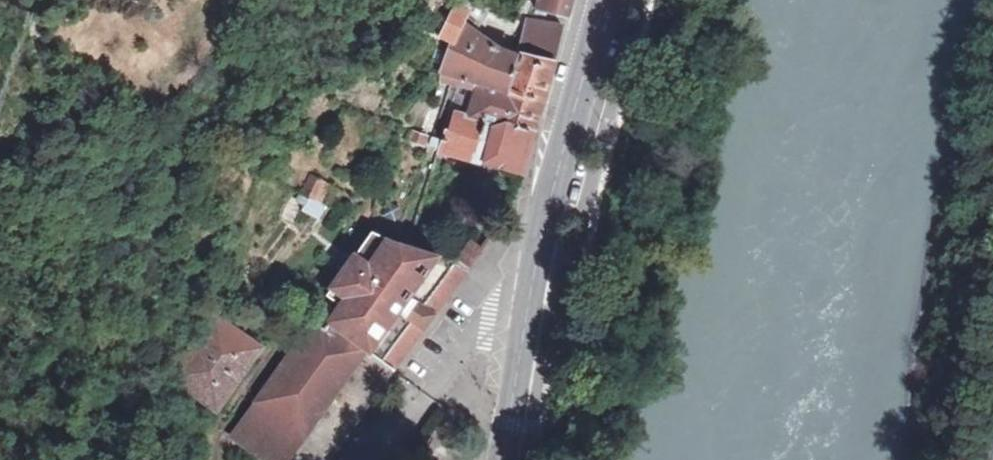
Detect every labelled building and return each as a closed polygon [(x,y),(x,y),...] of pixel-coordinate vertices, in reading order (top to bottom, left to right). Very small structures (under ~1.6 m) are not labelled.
[(536,2),(535,8),(567,15),(570,0),(537,0),(536,2)] [(460,21),(462,23),(468,15),(455,5),(444,29),(440,36),(452,44),(460,21)] [(564,27),(526,17),(517,52),(553,65),(560,40),(564,27)] [(461,25),(462,23),(460,21),(452,44),(441,75),(466,82),(508,93),(515,58),(497,50),(461,25)] [(436,25),(432,32),(440,36),(444,29),(436,25)] [(553,65),(517,52),(515,58),(508,93),(466,82),(463,91),(458,114),(468,117),(471,120),(490,126),(505,123),(534,131),(534,129),(543,96),(553,65)] [(463,91),(466,82),(441,75),(441,78),(442,85),(453,87),(463,91)] [(444,141),(442,148),(441,152),(521,173),(523,167),(526,159),(534,131),(505,123),(490,126),(471,120),(468,117),(458,114),(452,131),(447,130),(444,141)] [(429,139),(413,133),(410,141),(426,146),(429,139)] [(432,137),(430,145),(442,148),(444,141),(436,138),(432,137)] [(313,216),(330,184),(310,174),(300,194),(308,198),(301,210),(313,216)] [(369,236),(351,262),(360,269),(352,278),(343,272),(326,296),(339,306),(326,322),(393,370),(397,364),(468,271),(457,263),(452,259),(369,236)] [(457,263),(468,271),(483,250),(471,243),(457,263)] [(360,269),(351,262),(343,272),(352,278),(360,269)] [(216,409),(259,348),(215,317),(171,378),(216,409)] [(393,370),(326,322),(305,352),(297,347),(234,436),(268,459),(331,459),(332,459),(353,429),(352,429),(361,417),(363,415),(363,414),(372,402),(373,400),(382,387),(382,388),(384,386),(383,385),(392,373),(393,373),(394,371),(393,370)]
